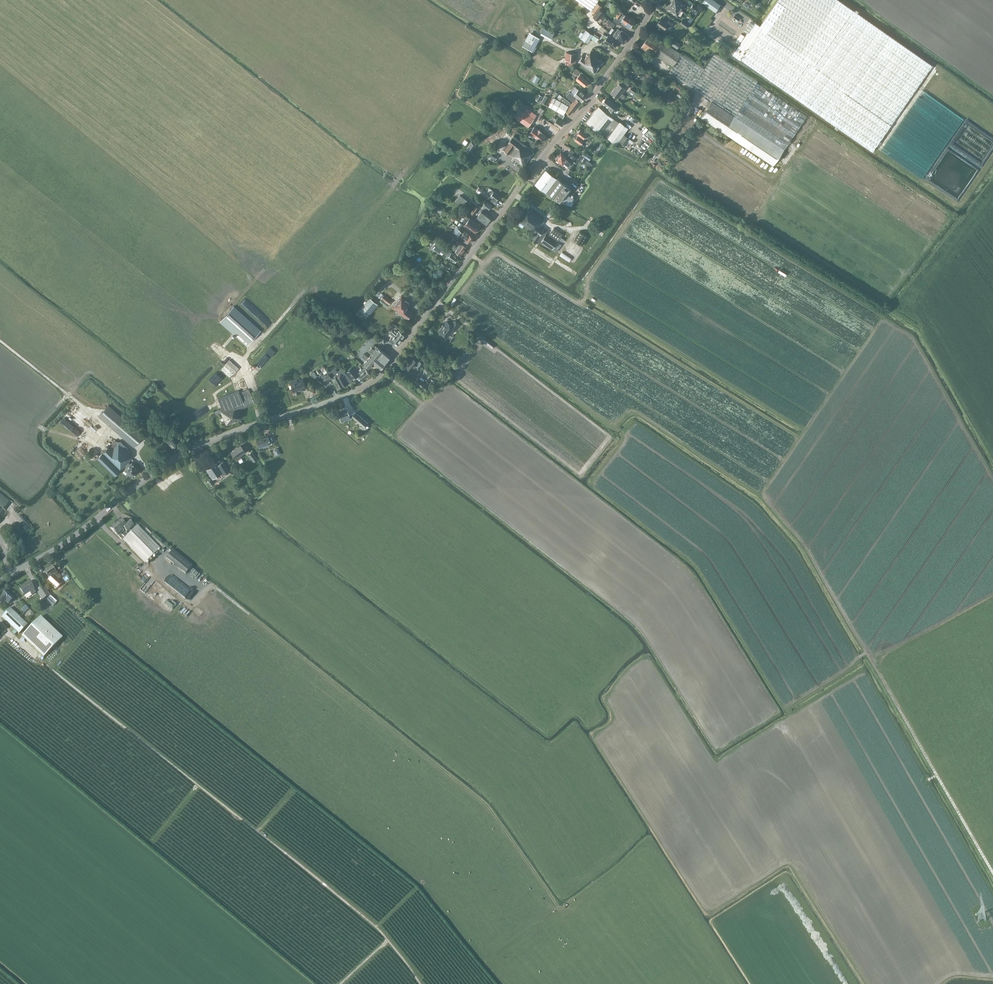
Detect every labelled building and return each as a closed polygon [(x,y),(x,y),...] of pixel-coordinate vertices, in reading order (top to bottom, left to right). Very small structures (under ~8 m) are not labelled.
[(597,3),(599,0),(576,0),(591,11),(597,3)] [(670,3),(681,10),(685,4),(678,0),(673,0),(670,3)] [(702,2),(715,12),(721,3),(717,0),(703,0),(702,2)] [(825,119),(873,152),(933,66),(885,33),(839,0),(779,0),(760,26),(755,22),(732,55),(740,60),(788,93),(789,93),(825,119)] [(598,3),(592,11),(595,13),(601,6),(598,3)] [(681,10),(670,3),(667,9),(677,16),(681,10)] [(603,10),(601,9),(600,10),(599,9),(593,17),(598,21),(604,13),(602,12),(603,10)] [(618,25),(621,20),(624,22),(623,23),(627,25),(627,24),(631,26),(634,21),(634,20),(631,18),(630,19),(627,17),(622,13),(623,12),(620,10),(613,21),(618,25)] [(735,23),(737,19),(726,13),(724,16),(735,23)] [(669,29),(673,24),(668,20),(667,22),(661,18),(656,25),(664,30),(666,27),(669,29)] [(687,28),(689,24),(683,20),(680,23),(687,28)] [(717,25),(715,31),(728,37),(731,32),(717,25)] [(540,34),(550,39),(554,34),(543,28),(540,34)] [(618,29),(616,31),(613,36),(624,44),(629,36),(621,30),(621,31),(618,29)] [(580,38),(586,42),(589,37),(596,42),(598,39),(586,30),(580,38)] [(522,46),(527,49),(534,52),(537,47),(536,47),(540,39),(529,33),(522,46)] [(599,39),(603,42),(604,42),(613,48),(617,42),(608,36),(607,37),(603,34),(599,39)] [(670,43),(668,42),(666,40),(664,43),(662,41),(660,43),(649,35),(641,47),(652,55),(653,53),(673,66),(681,54),(669,46),(670,43)] [(671,45),(677,49),(680,44),(674,40),(671,45)] [(576,61),(577,61),(578,53),(573,53),(566,52),(565,60),(566,60),(565,64),(575,65),(576,61)] [(588,55),(587,55),(584,59),(582,57),(578,62),(594,74),(603,62),(590,52),(588,55)] [(704,69),(681,54),(673,66),(669,73),(712,101),(734,116),(757,83),(758,81),(715,53),(704,69)] [(584,86),(588,82),(580,75),(576,79),(584,86)] [(807,116),(757,83),(734,116),(712,101),(701,118),(773,166),(807,116)] [(623,99),(625,95),(622,93),(625,89),(619,84),(615,89),(615,88),(611,93),(618,98),(619,96),(623,99)] [(581,101),(586,95),(579,89),(574,95),(570,92),(566,96),(573,102),(575,98),(576,99),(577,98),(581,101)] [(627,92),(637,100),(640,96),(630,89),(627,92)] [(575,98),(573,102),(571,104),(562,97),(559,94),(556,99),(554,98),(554,97),(549,106),(561,113),(559,116),(563,119),(564,116),(564,115),(564,114),(565,111),(570,114),(580,102),(576,99),(575,98)] [(545,104),(549,97),(545,95),(541,101),(545,104)] [(606,97),(602,103),(609,108),(614,113),(619,107),(606,97)] [(522,102),(518,108),(535,118),(538,112),(522,102)] [(601,135),(614,119),(599,107),(586,123),(601,135)] [(528,127),(534,119),(519,108),(513,116),(528,127)] [(561,127),(564,121),(557,117),(556,119),(553,116),(551,120),(554,122),(561,127)] [(625,145),(629,138),(624,135),(621,139),(628,128),(620,122),(608,138),(617,144),(619,141),(625,145)] [(538,130),(535,127),(531,133),(542,141),(546,136),(541,132),(542,132),(538,129),(538,130)] [(496,141),(504,143),(508,130),(500,128),(496,141)] [(583,139),(584,138),(587,140),(590,136),(581,129),(577,134),(578,135),(574,140),(581,145),(584,140),(583,139)] [(526,154),(523,152),(527,147),(513,136),(503,150),(510,155),(510,154),(514,157),(515,154),(519,157),(519,156),(523,158),(526,154)] [(470,154),(476,146),(471,142),(465,150),(470,154)] [(523,166),(534,152),(527,147),(523,152),(526,154),(523,158),(519,156),(519,157),(515,154),(514,157),(513,158),(523,166)] [(498,156),(493,152),(492,152),(490,156),(495,160),(498,156)] [(573,161),(575,158),(570,153),(567,157),(561,153),(556,160),(563,165),(564,163),(568,166),(567,167),(571,170),(576,163),(573,161)] [(561,199),(569,205),(575,198),(566,192),(570,188),(546,169),(535,184),(546,192),(560,201),(561,199)] [(490,196),(489,195),(487,197),(492,201),(493,198),(496,200),(500,196),(494,191),(490,196)] [(462,207),(467,201),(460,195),(455,201),(462,207)] [(489,210),(492,206),(486,201),(483,205),(489,210)] [(532,238),(537,241),(540,243),(541,241),(556,252),(561,245),(546,234),(548,232),(540,227),(542,224),(541,223),(544,219),(526,207),(517,220),(536,233),(532,238)] [(470,215),(463,210),(460,214),(465,217),(462,221),(462,222),(463,223),(465,224),(465,225),(475,232),(476,231),(476,232),(478,231),(479,229),(479,228),(478,227),(481,224),(472,218),(471,219),(469,218),(468,219),(467,218),(470,215)] [(486,224),(491,217),(482,211),(477,218),(486,224)] [(465,231),(460,228),(455,234),(460,237),(461,237),(470,243),(475,236),(466,229),(465,231)] [(549,234),(558,240),(562,234),(554,228),(549,234)] [(579,231),(577,234),(574,240),(583,245),(588,236),(579,231)] [(452,232),(450,235),(458,240),(460,237),(455,234),(452,232)] [(453,243),(444,236),(442,239),(451,246),(453,243)] [(464,251),(467,247),(461,243),(459,241),(456,245),(464,251)] [(440,253),(441,251),(449,257),(448,257),(449,258),(455,262),(458,258),(451,253),(443,248),(443,247),(436,242),(434,245),(436,246),(434,249),(440,253)] [(464,251),(456,245),(454,248),(456,249),(456,248),(457,249),(455,251),(461,255),(464,251)] [(392,301),(384,295),(381,298),(382,298),(380,301),(387,307),(389,304),(392,301)] [(407,319),(412,313),(406,308),(411,302),(402,295),(392,307),(407,319)] [(368,316),(378,304),(370,297),(360,309),(368,316)] [(263,315),(247,298),(242,303),(258,320),(263,315)] [(234,306),(219,322),(247,346),(261,330),(234,306)] [(456,331),(460,325),(455,321),(451,325),(446,321),(443,325),(444,325),(439,331),(447,337),(454,329),(456,331)] [(398,332),(397,331),(395,330),(393,332),(393,333),(402,339),(405,335),(399,330),(398,332)] [(402,339),(393,333),(393,332),(391,331),(390,333),(394,335),(394,336),(393,339),(399,343),(402,339)] [(384,343),(389,337),(386,335),(381,341),(384,343)] [(372,353),(368,358),(364,354),(361,357),(366,361),(364,363),(370,369),(374,364),(380,369),(386,362),(390,357),(383,351),(385,348),(380,344),(378,347),(377,347),(377,348),(374,345),(369,350),(372,353)] [(355,357),(350,353),(347,357),(352,361),(355,357)] [(418,370),(423,363),(424,362),(428,366),(430,363),(422,357),(419,360),(418,362),(413,358),(406,367),(411,370),(414,367),(418,370)] [(229,360),(224,365),(220,369),(230,378),(233,374),(239,368),(229,360)] [(352,367),(347,371),(353,379),(358,375),(357,374),(352,367)] [(330,375),(331,378),(338,389),(353,381),(352,379),(342,369),(337,372),(336,371),(335,368),(328,372),(330,375)] [(368,377),(370,375),(365,368),(359,372),(357,374),(358,375),(362,380),(367,376),(368,377)] [(331,378),(330,375),(328,372),(322,375),(321,374),(319,376),(320,378),(323,377),(326,381),(331,378)] [(429,387),(418,378),(415,382),(426,391),(429,387)] [(236,382),(239,388),(244,385),(242,379),(236,382)] [(306,388),(303,379),(297,381),(297,379),(290,381),(291,384),(294,394),(301,392),(300,390),(306,388)] [(242,417),(239,410),(254,403),(249,391),(240,394),(238,390),(218,399),(222,408),(219,409),(226,425),(238,420),(238,419),(242,417)] [(98,417),(106,423),(134,447),(144,436),(108,405),(98,417)] [(365,427),(368,423),(355,412),(353,414),(350,415),(347,408),(338,412),(342,422),(351,418),(351,417),(352,416),(362,425),(360,428),(364,431),(366,429),(365,427)] [(164,439),(172,448),(177,443),(169,434),(167,435),(164,439)] [(256,440),(259,448),(270,444),(268,436),(256,440)] [(131,451),(125,445),(124,446),(123,445),(122,446),(115,440),(102,453),(97,458),(115,476),(120,470),(125,465),(127,467),(124,470),(130,476),(131,474),(133,476),(136,472),(135,471),(137,469),(134,466),(135,465),(132,462),(130,464),(128,462),(130,460),(129,460),(132,457),(129,454),(131,451)] [(160,444),(159,443),(156,440),(152,445),(156,448),(160,444)] [(241,457),(240,455),(245,452),(240,445),(231,452),(236,460),(241,457)] [(252,452),(248,455),(253,462),(257,459),(252,452)] [(222,472),(223,475),(229,471),(223,461),(217,465),(216,463),(207,469),(212,478),(222,472)] [(110,528),(113,531),(113,532),(114,532),(115,532),(118,535),(123,530),(125,529),(127,532),(133,525),(129,520),(124,524),(120,521),(115,526),(114,525),(110,528)] [(160,548),(153,541),(137,525),(134,528),(123,540),(146,563),(160,548)] [(173,550),(166,558),(186,574),(192,566),(173,550)] [(166,558),(162,563),(165,567),(170,561),(166,558)] [(52,567),(51,567),(48,568),(48,569),(44,572),(47,576),(48,576),(49,579),(47,581),(56,589),(62,583),(57,579),(61,577),(58,573),(57,574),(52,567)] [(145,582),(139,590),(144,594),(154,580),(141,570),(137,576),(145,582)] [(185,576),(181,582),(174,577),(172,579),(177,582),(172,588),(183,596),(189,588),(193,582),(185,576)] [(34,589),(29,582),(25,585),(20,589),(24,596),(30,592),(32,595),(36,593),(34,589)] [(198,583),(191,590),(196,594),(201,588),(198,586),(200,584),(198,583)] [(149,590),(153,594),(159,588),(154,584),(149,590)] [(43,599),(50,595),(45,588),(38,592),(43,599)] [(0,599),(0,603),(2,605),(6,601),(8,604),(14,599),(7,591),(1,597),(2,597),(0,599)] [(50,595),(46,600),(53,606),(57,601),(50,595)] [(27,625),(10,608),(1,617),(19,634),(27,625)] [(40,617),(21,637),(44,658),(62,638),(40,617)]
